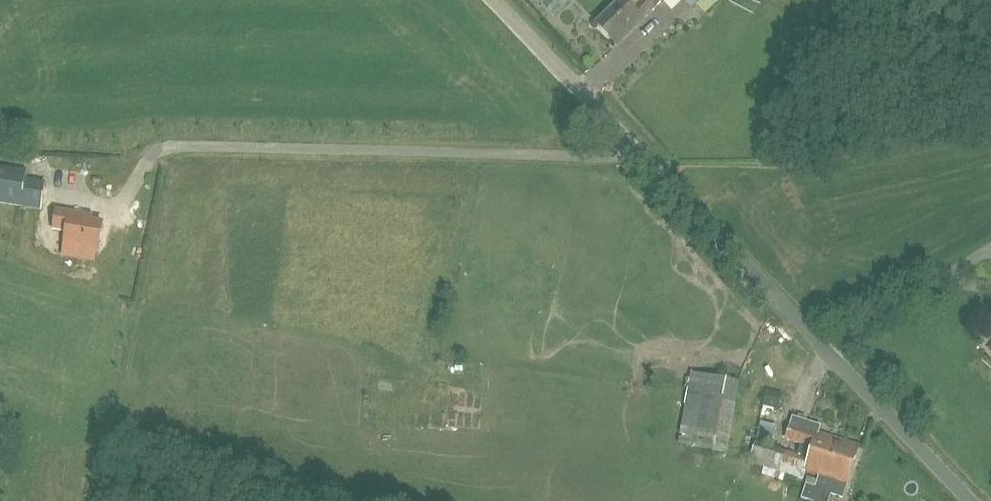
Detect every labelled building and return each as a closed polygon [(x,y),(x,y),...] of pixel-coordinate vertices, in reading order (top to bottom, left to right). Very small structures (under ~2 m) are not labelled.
[(573,3),(570,0),(540,0),(538,1),(556,20),(573,3)] [(598,23),(618,44),(645,19),(643,17),(655,6),(655,7),(663,0),(622,0),(598,23)] [(45,184),(25,180),(27,172),(0,168),(0,203),(41,210),(45,184)] [(98,249),(102,225),(90,223),(91,218),(56,212),(54,231),(66,233),(65,244),(98,249)] [(731,377),(721,374),(700,367),(690,401),(740,417),(750,383),(731,377)] [(770,390),(793,392),(794,383),(771,381),(770,390)] [(805,473),(819,477),(822,466),(830,468),(835,452),(832,451),(836,440),(817,434),(820,428),(793,419),(786,440),(802,445),(798,456),(756,442),(749,463),(802,480),(805,473)] [(685,432),(683,446),(702,450),(704,435),(685,432)] [(801,500),(805,500),(813,500),(817,491),(842,499),(850,475),(859,448),(836,440),(832,451),(835,452),(830,468),(822,466),(819,477),(817,482),(807,478),(801,500)]
